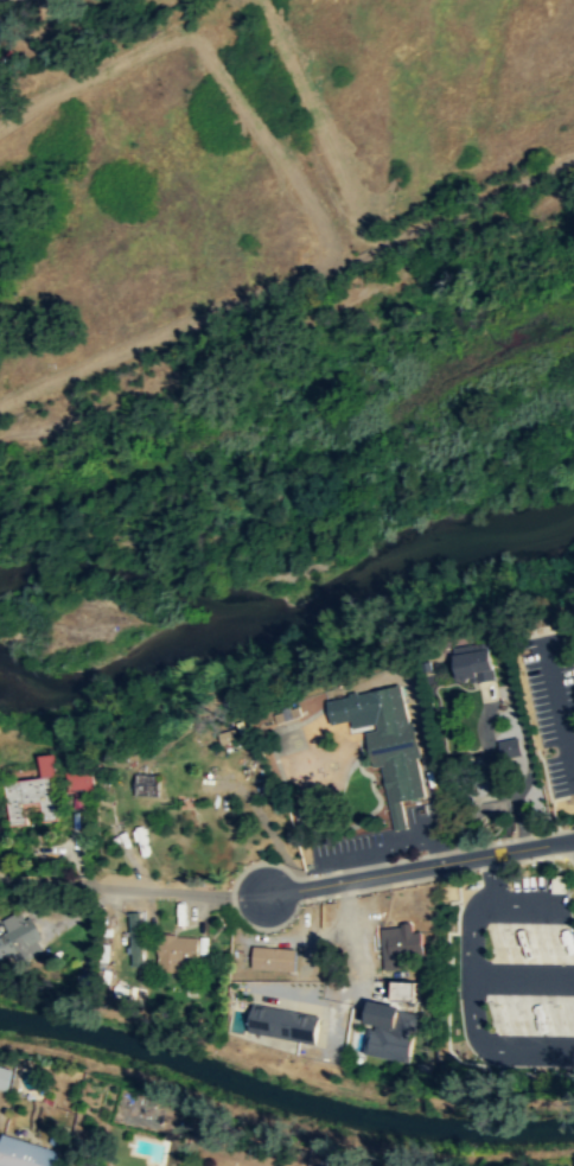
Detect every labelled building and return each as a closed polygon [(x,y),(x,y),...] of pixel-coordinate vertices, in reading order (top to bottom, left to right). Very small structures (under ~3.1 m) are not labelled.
[(492,644),(455,645),(457,682),(493,681),(492,644)] [(377,731),(366,732),(372,767),(383,766),(393,830),(408,828),(403,801),(425,797),(406,686),(370,692),(377,731)] [(502,759),(523,757),(520,737),(500,740),(502,759)] [(60,818),(55,753),(39,754),(42,777),(7,780),(11,824),(30,823),(28,808),(42,807),(43,820),(60,818)] [(96,790),(96,770),(70,771),(70,791),(96,790)] [(14,955),(17,962),(46,950),(28,909),(1,919),(7,935),(0,938),(0,961),(14,955)] [(140,911),(141,964),(130,966),(128,912),(140,911)] [(423,955),(422,931),(413,932),(412,925),(381,928),(384,969),(403,968),(402,956),(423,955)] [(107,967),(111,929),(103,928),(98,966),(107,967)] [(197,936),(159,936),(159,973),(184,973),(184,963),(197,963),(197,936)] [(253,969),(295,969),(295,947),(253,947),(253,969)] [(393,1001),(421,1001),(421,980),(393,980),(393,1001)] [(248,1031),(253,1002),(320,1014),(314,1043),(248,1031)] [(370,1020),(364,1055),(409,1062),(416,1013),(396,1009),(394,1024),(370,1020)] [(9,1090),(13,1066),(0,1064),(0,1088),(9,1090)] [(1,1135),(0,1139),(0,1165),(55,1165),(59,1153),(1,1135)]
